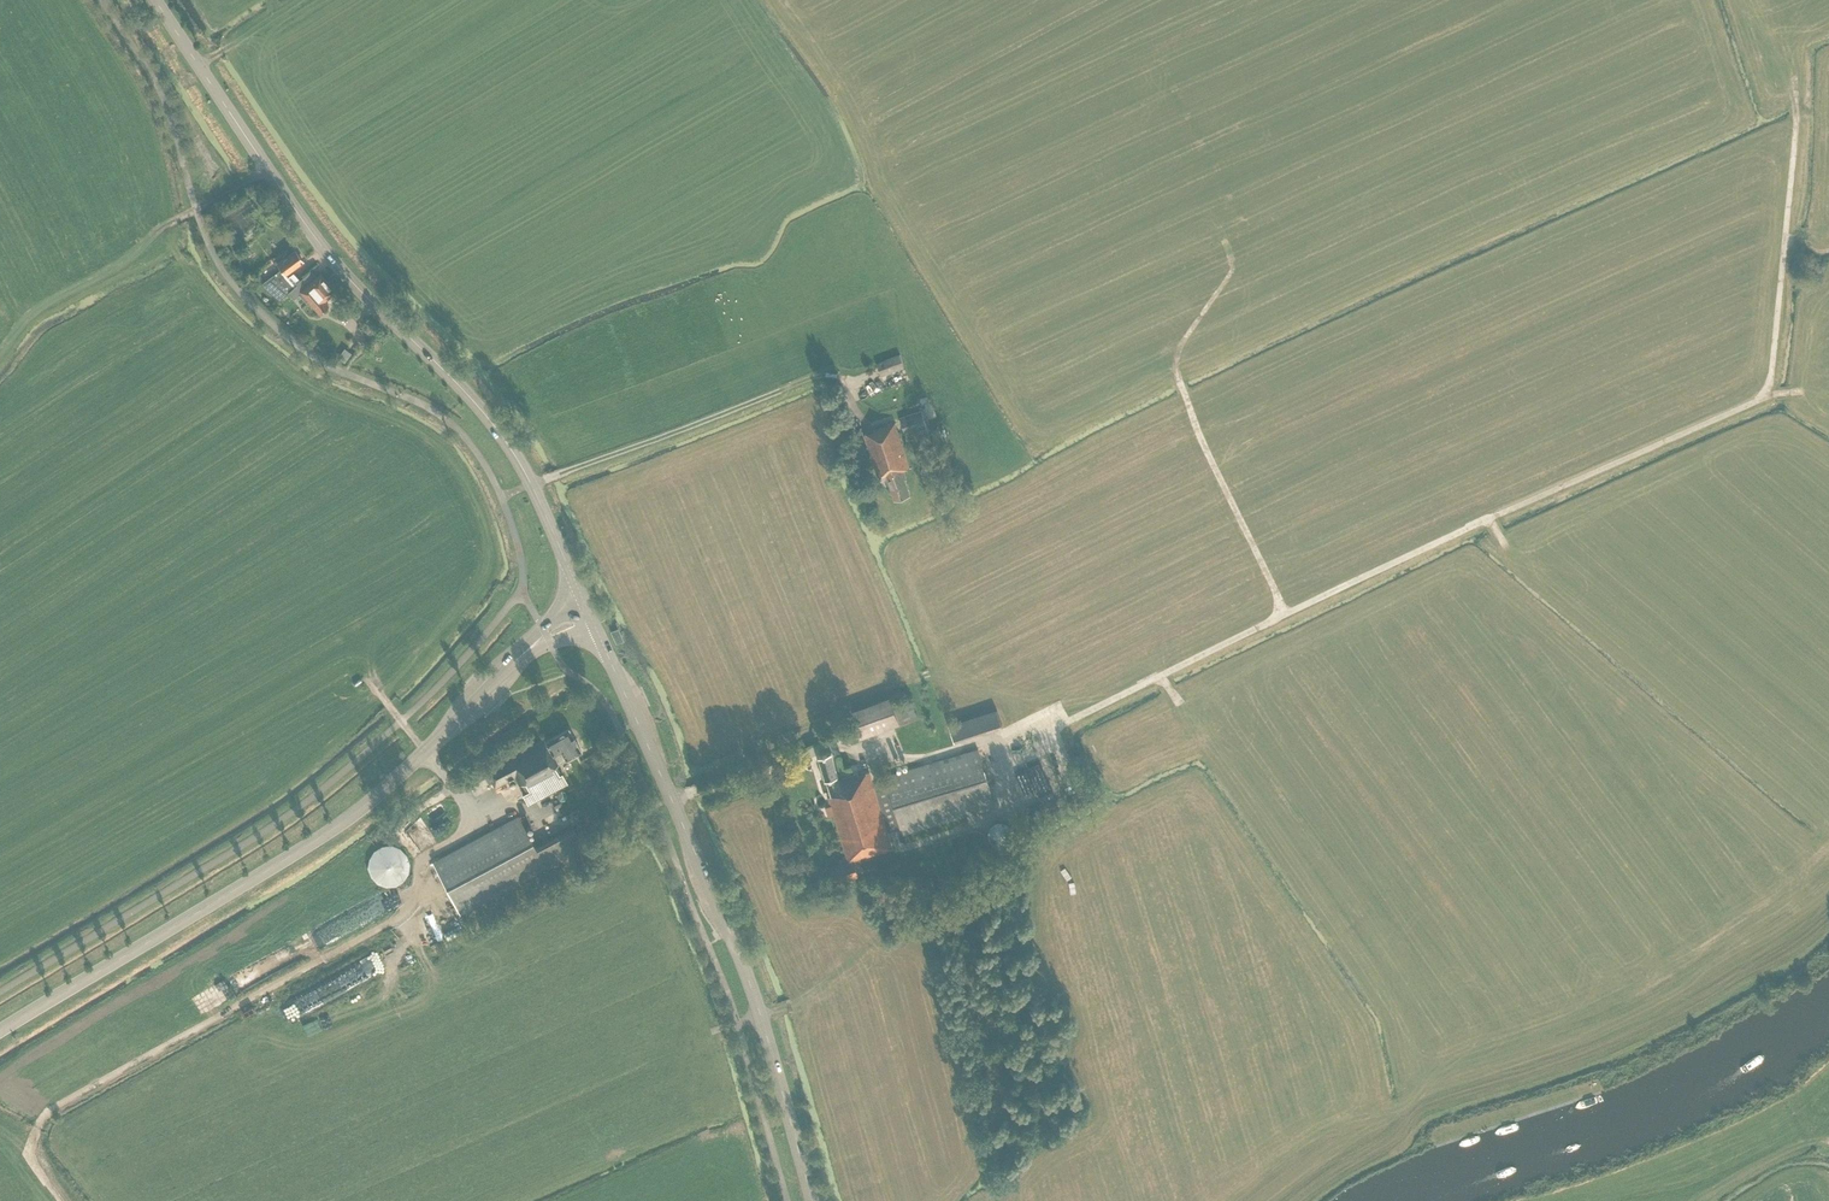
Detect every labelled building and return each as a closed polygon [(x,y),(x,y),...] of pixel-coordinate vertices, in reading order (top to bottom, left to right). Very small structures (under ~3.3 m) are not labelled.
[(240,250),(243,255),(254,247),(251,242),(240,250)] [(222,247),(228,259),(235,255),(229,244),(222,247)] [(277,298),(299,281),(293,274),(288,278),(286,275),(303,262),(294,250),(277,263),(281,269),(279,271),(261,285),(271,293),(272,292),(277,298)] [(299,281),(277,298),(279,301),(280,299),(283,303),(289,298),(287,296),(290,294),(293,298),(298,294),(304,301),(306,302),(318,315),(329,306),(324,301),(335,291),(320,274),(315,278),(310,271),(299,281)] [(340,354),(338,358),(345,363),(347,359),(340,354)] [(881,376),(904,368),(900,355),(876,364),(881,376)] [(910,449),(932,443),(921,411),(900,417),(910,449)] [(909,494),(902,470),(909,468),(895,423),(873,430),(874,431),(865,434),(879,478),(886,475),(894,499),(909,494)] [(616,641),(621,638),(617,628),(611,631),(616,641)] [(894,709),(890,697),(849,712),(856,730),(842,735),(845,743),(859,738),(860,740),(918,719),(912,703),(894,709)] [(955,742),(1003,727),(996,709),(948,724),(955,742)] [(526,792),(522,794),(528,805),(567,784),(556,765),(581,751),(568,728),(545,741),(544,739),(485,771),(484,768),(472,774),(476,782),(485,778),(488,785),(491,783),(494,788),(514,777),(519,786),(522,784),(526,792)] [(1055,743),(1048,746),(1059,772),(1066,769),(1055,743)] [(996,804),(978,747),(885,773),(887,780),(874,783),(870,771),(859,775),(858,773),(840,778),(832,752),(819,756),(824,771),(823,771),(821,773),(822,778),(825,778),(826,778),(832,796),(828,797),(849,861),(830,867),(835,883),(860,875),(858,872),(865,870),(861,858),(893,848),(888,831),(901,827),(903,834),(996,804)] [(424,813),(430,822),(446,811),(440,802),(424,813)] [(534,847),(518,816),(432,862),(461,914),(584,848),(572,826),(534,847)] [(1001,845),(1003,845),(1004,845),(1006,844),(1007,844),(1008,843),(1009,842),(1010,841),(1011,840),(1012,838),(1013,837),(1013,835),(1013,834),(1013,832),(1013,831),(1013,829),(1012,828),(1012,826),(1011,825),(1010,824),(1008,823),(1007,822),(1006,822),(1004,821),(1003,821),(1001,821),(1000,821),(998,821),(997,821),(995,822),(994,823),(993,824),(992,825),(991,826),(990,828),(989,829),(989,831),(989,832),(989,834),(989,835),(989,837),(990,838),(991,840),(992,841),(993,842),(994,843),(995,844),(996,844),(998,845),(999,845),(1001,845)] [(407,855),(400,848),(391,845),(381,846),(374,851),(369,859),(367,868),(370,877),(377,884),(386,887),(395,887),(403,881),(408,873),(410,864),(407,855)] [(898,868),(898,867),(898,866),(897,864),(897,863),(896,862),(895,861),(894,860),(893,859),(891,858),(889,858),(888,858),(887,858),(885,858),(883,859),(882,860),(881,862),(880,862),(880,863),(879,864),(879,865),(879,866),(879,867),(879,868),(879,869),(879,870),(879,871),(880,872),(881,873),(881,874),(883,875),(884,876),(886,877),(888,877),(890,877),(891,877),(892,876),(893,876),(895,875),(896,874),(896,873),(897,872),(897,871),(898,870),(898,869),(898,868)] [(994,952),(1016,951),(1016,937),(993,938),(994,952)] [(1036,1023),(1059,1021),(1057,1007),(1035,1010),(1036,1023)] [(1027,1054),(1050,1053),(1049,1039),(1027,1040),(1027,1054)] [(1076,1111),(1079,1097),(1056,1093),(1054,1106),(1076,1111)]
